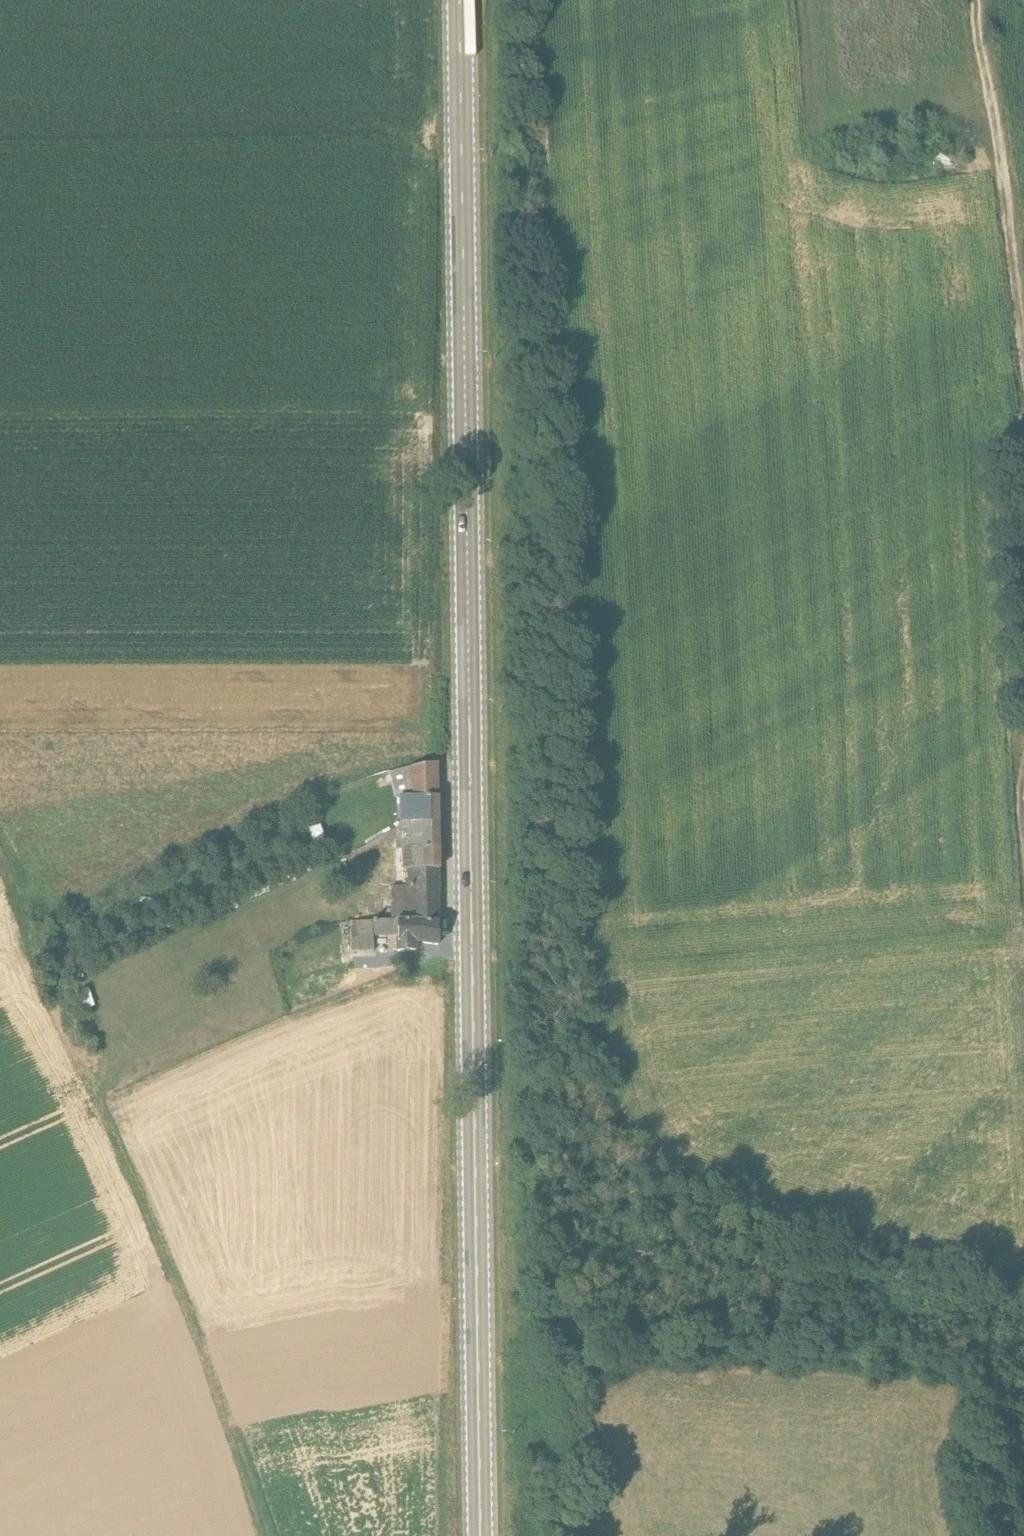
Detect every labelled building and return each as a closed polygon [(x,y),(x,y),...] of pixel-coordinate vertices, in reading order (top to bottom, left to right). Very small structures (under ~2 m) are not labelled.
[(402,868),(438,868),(436,762),(389,771),(395,797),(398,797),(398,822),(395,828),(395,849),(401,849),(402,868)] [(391,919),(438,919),(438,868),(405,869),(405,886),(391,886),(391,919)] [(349,921),(350,952),(373,951),(373,936),(397,935),(397,942),(395,942),(395,951),(416,951),(417,942),(438,941),(438,919),(391,919),(349,921)]
